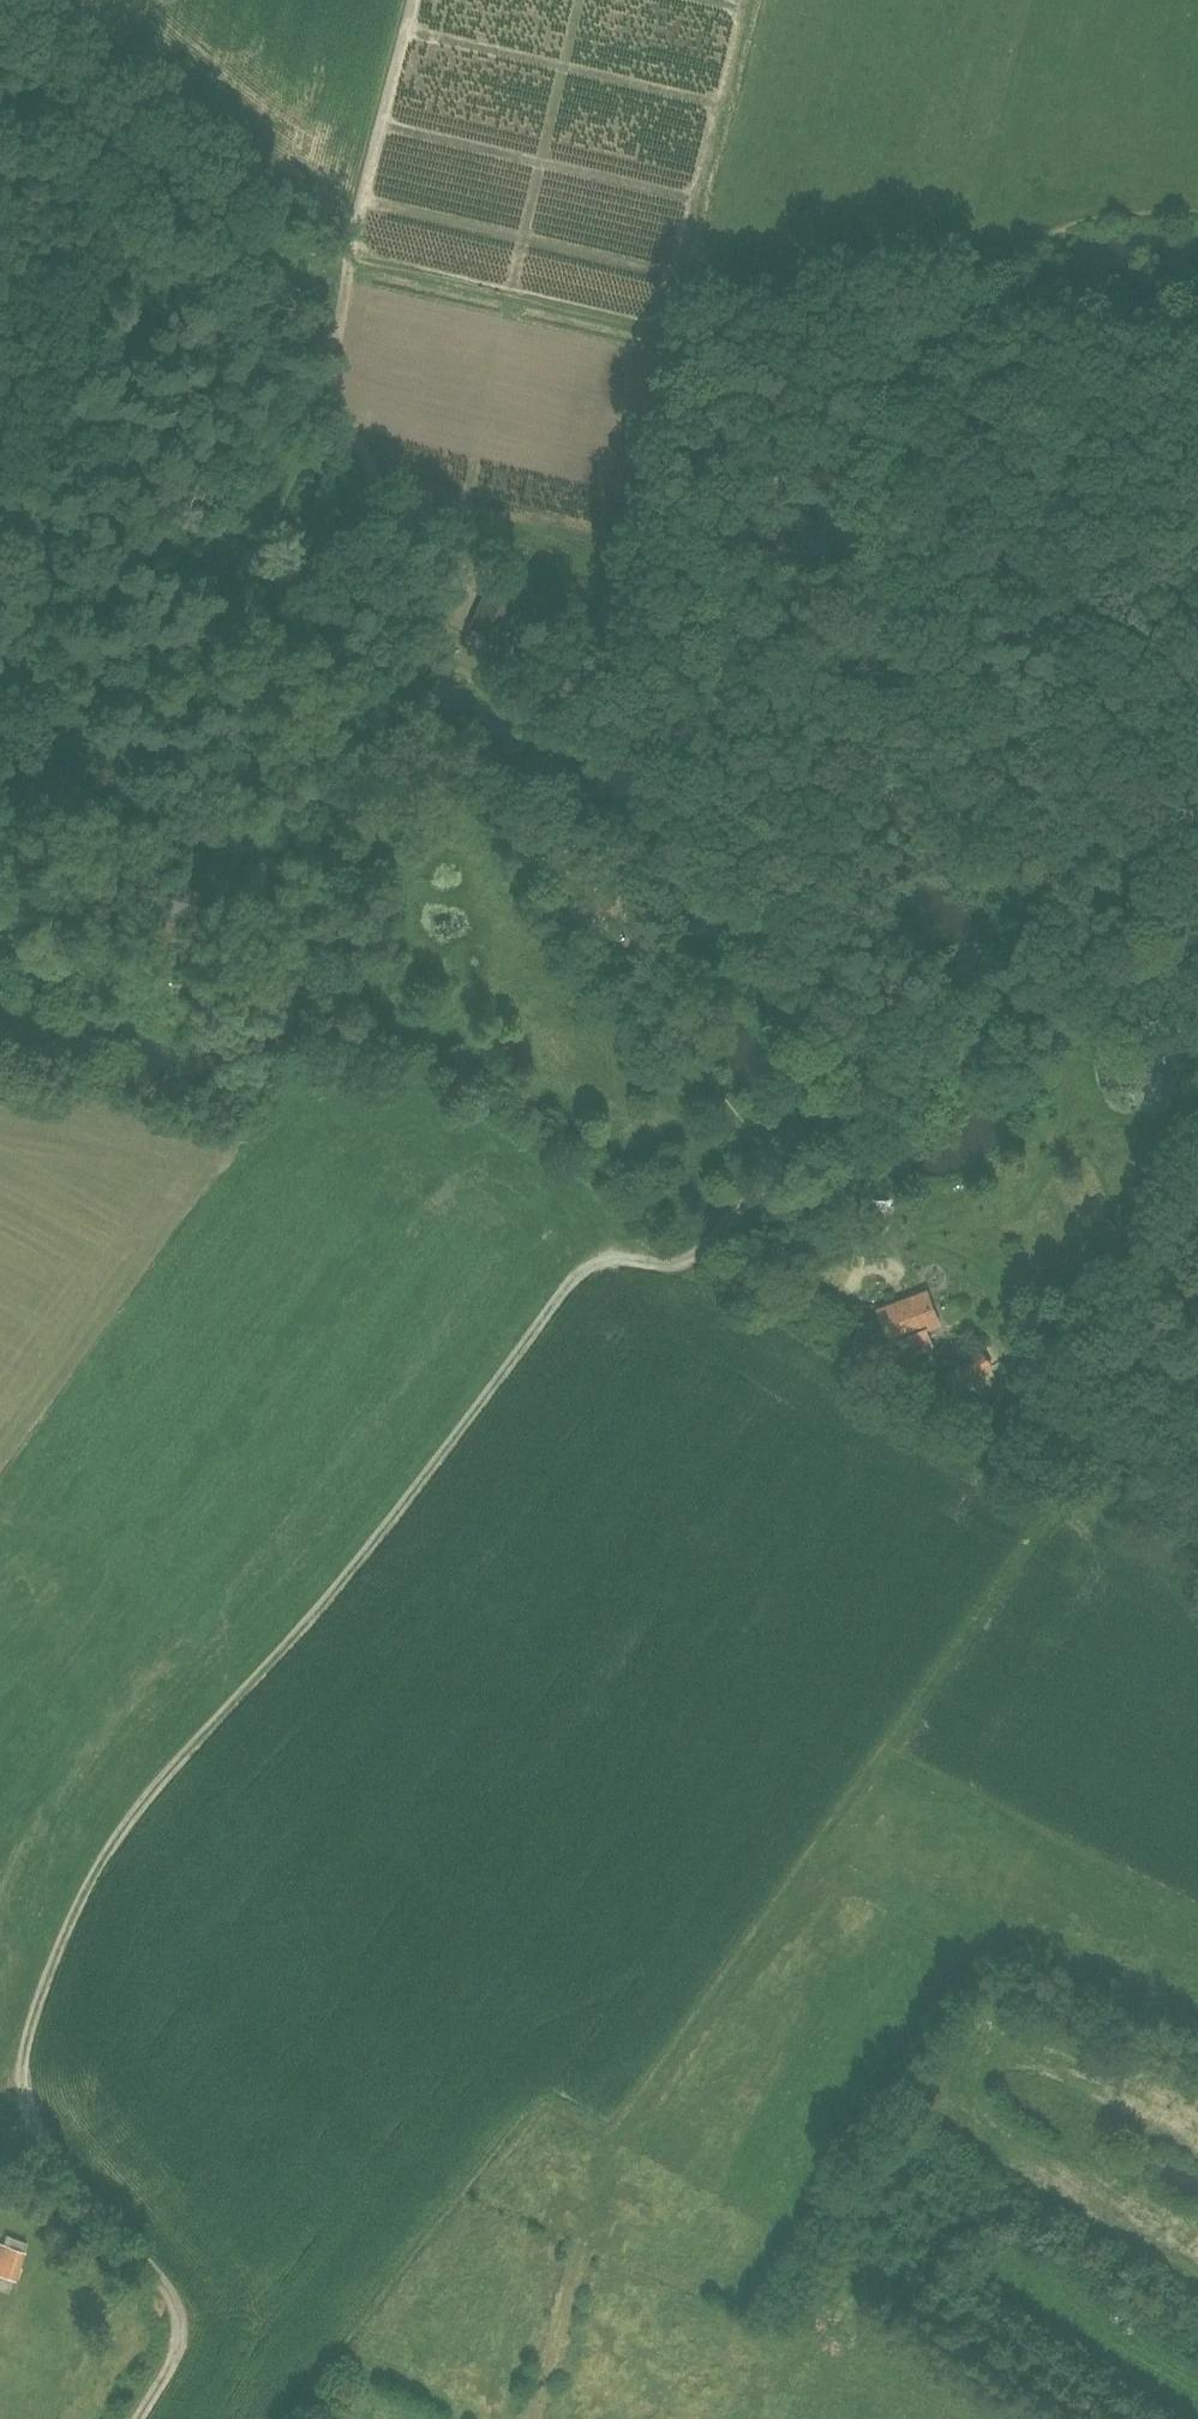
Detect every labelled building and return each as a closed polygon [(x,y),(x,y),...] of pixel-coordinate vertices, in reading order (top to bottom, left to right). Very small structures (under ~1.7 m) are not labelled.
[(929,1293),(881,1311),(892,1340),(940,1323),(929,1293)] [(945,1380),(957,1396),(973,1384),(983,1397),(1010,1377),(989,1348),(945,1380)] [(26,2253),(0,2243),(0,2275),(16,2281),(26,2253)]
